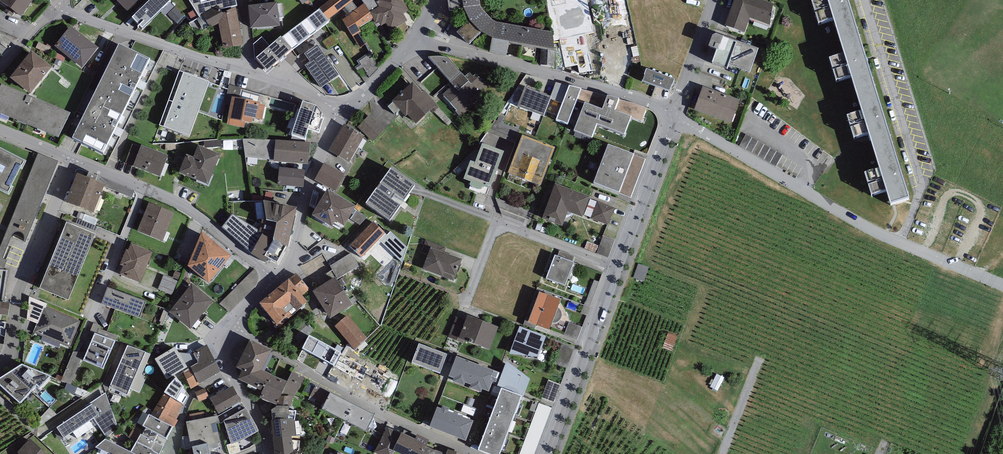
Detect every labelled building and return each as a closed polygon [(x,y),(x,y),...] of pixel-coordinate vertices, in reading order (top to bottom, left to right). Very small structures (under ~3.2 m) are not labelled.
[(6,8),(4,11),(12,17),(14,14),(21,19),(33,2),(29,0),(4,0),(0,5),(6,8)] [(128,13),(142,0),(115,0),(128,13)] [(132,21),(142,32),(170,5),(166,0),(154,0),(132,21)] [(200,18),(203,17),(217,9),(220,12),(235,8),(237,8),(235,0),(188,0),(200,18)] [(319,9),(328,22),(344,11),(349,18),(342,23),(353,39),(361,33),(359,30),(372,21),(373,20),(370,14),(364,6),(358,11),(353,4),(355,2),(353,0),(333,0),(319,9)] [(370,14),(373,20),(372,21),(375,26),(378,24),(381,29),(386,26),(390,33),(407,23),(403,17),(409,14),(404,4),(402,5),(400,0),(364,0),(361,2),(364,6),(370,14)] [(555,50),(554,40),(553,32),(551,32),(493,20),(480,5),(479,0),(447,0),(449,10),(463,9),(470,20),(457,31),(469,43),(481,31),(491,37),(541,47),(540,63),(554,65),(555,50)] [(551,32),(553,32),(554,40),(560,39),(585,34),(594,32),(588,0),(546,0),(551,32)] [(755,0),(735,0),(724,28),(744,35),(750,21),(770,28),(773,7),(755,0)] [(909,206),(846,0),(826,0),(827,3),(812,7),(819,29),(834,25),(845,60),(830,64),(837,86),(851,82),(862,117),(847,122),(854,144),(869,139),(880,175),(865,179),(872,200),(886,196),(891,212),(909,206)] [(282,6),(248,10),(250,32),(280,29),(279,20),(283,19),(282,6)] [(243,48),(235,8),(220,12),(217,9),(203,17),(211,31),(219,26),(223,52),(243,48)] [(319,12),(281,40),(292,53),(329,26),(319,12)] [(70,29),(54,49),(83,71),(98,50),(70,29)] [(593,71),(585,34),(560,39),(566,68),(578,66),(580,73),(593,71)] [(736,47),(716,39),(713,38),(708,51),(717,54),(712,67),(727,72),(729,69),(750,76),(758,53),(737,45),(736,47)] [(292,53),(281,40),(256,61),(267,74),(292,53)] [(326,60),(317,47),(304,56),(310,64),(305,68),(321,90),(339,77),(331,66),(333,64),(329,58),(326,60)] [(150,63),(119,48),(97,93),(127,108),(150,63)] [(32,55),(10,81),(30,98),(52,71),(32,55)] [(293,67),(300,60),(295,55),(287,62),(293,67)] [(360,62),(365,79),(379,74),(374,58),(360,62)] [(449,82),(451,84),(461,75),(447,60),(445,60),(441,59),(437,59),(434,59),(430,60),(437,68),(449,82)] [(437,68),(421,82),(433,96),(449,82),(437,68)] [(208,81),(185,73),(170,113),(193,122),(208,81)] [(674,83),(646,73),(642,84),(670,94),(674,83)] [(451,84),(448,86),(451,90),(444,96),(457,112),(456,112),(460,117),(478,102),(475,99),(489,87),(483,80),(481,82),(476,76),(473,79),(469,75),(464,79),(461,75),(451,84)] [(413,85),(392,104),(406,120),(408,118),(417,127),(431,114),(433,116),(440,109),(424,92),(422,94),(413,85)] [(2,88),(0,92),(0,117),(59,142),(70,117),(2,88)] [(580,92),(569,88),(556,123),(568,127),(580,92)] [(740,103),(702,89),(694,113),(731,127),(740,103)] [(551,100),(525,90),(518,110),(544,120),(551,100)] [(103,156),(127,108),(97,93),(73,141),(103,156)] [(260,101),(232,95),(226,123),(244,127),(245,120),(252,121),(252,117),(262,119),(265,104),(260,103),(260,101)] [(316,103),(302,99),(291,132),(305,136),(308,126),(319,130),(324,115),(317,104),(315,104),(316,103)] [(585,104),(575,134),(592,141),(597,128),(625,138),(631,121),(617,115),(622,104),(606,99),(602,110),(585,104)] [(369,114),(357,126),(372,141),(384,129),(369,114)] [(344,122),(329,149),(349,161),(364,134),(344,122)] [(245,156),(274,159),(274,160),(308,163),(310,141),(276,139),(276,140),(255,138),(243,138),(245,156)] [(555,151),(523,138),(508,176),(541,189),(555,151)] [(125,161),(133,164),(140,146),(132,143),(125,161)] [(168,154),(141,143),(140,146),(133,164),(133,165),(160,175),(168,154)] [(220,152),(198,143),(193,155),(186,153),(179,171),(209,182),(220,152)] [(503,155),(482,148),(476,166),(470,164),(464,181),(490,191),(503,155)] [(620,197),(621,195),(635,159),(608,149),(594,187),(620,197)] [(0,152),(0,189),(8,194),(24,164),(0,152)] [(38,156),(0,249),(0,271),(3,271),(6,263),(2,261),(12,237),(13,236),(14,235),(16,234),(17,234),(19,234),(20,234),(21,235),(23,237),(23,238),(24,240),(24,243),(23,244),(25,245),(58,164),(38,156)] [(635,157),(635,159),(621,195),(631,199),(645,161),(635,157)] [(345,172),(325,161),(315,178),(328,186),(335,190),(345,172)] [(305,169),(279,166),(278,183),(303,186),(305,169)] [(414,183),(391,166),(366,200),(390,219),(414,183)] [(105,182),(77,171),(66,200),(94,211),(105,182)] [(335,190),(328,186),(313,212),(332,224),(336,218),(345,223),(356,202),(335,190)] [(590,201),(555,188),(542,222),(562,230),(568,215),(582,221),(584,216),(590,201)] [(297,205),(263,198),(266,217),(277,219),(273,236),(286,243),(288,244),(297,205)] [(591,218),(597,202),(590,200),(590,201),(584,216),(591,218)] [(174,211),(148,201),(137,230),(163,239),(174,211)] [(615,209),(597,202),(591,218),(591,219),(608,226),(615,209)] [(368,217),(357,209),(350,218),(362,226),(368,217)] [(266,217),(264,217),(260,236),(251,252),(263,259),(265,254),(264,254),(273,236),(277,219),(266,217)] [(95,231),(66,220),(40,286),(69,297),(95,231)] [(385,231),(373,220),(349,244),(362,256),(385,231)] [(231,253),(202,230),(188,263),(209,281),(231,253)] [(615,239),(604,234),(597,252),(608,257),(615,239)] [(286,243),(273,236),(264,254),(265,254),(277,261),(286,243)] [(430,246),(443,251),(445,247),(427,240),(426,239),(421,251),(427,254),(430,246)] [(596,252),(599,245),(587,240),(584,248),(596,252)] [(152,250),(131,242),(128,248),(126,247),(120,263),(124,264),(120,273),(140,281),(152,250)] [(443,251),(430,246),(427,254),(422,268),(454,280),(462,258),(443,251)] [(350,253),(330,265),(338,277),(358,265),(350,253)] [(574,261),(555,253),(546,277),(565,284),(574,261)] [(646,284),(650,270),(639,267),(635,281),(646,284)] [(260,301),(277,322),(281,318),(283,321),(298,309),(297,308),(308,300),(302,293),(308,288),(296,272),(260,301)] [(158,288),(158,289),(172,295),(178,280),(164,275),(158,288)] [(352,303),(335,276),(313,289),(330,317),(352,303)] [(599,281),(594,280),(584,304),(590,306),(599,281)] [(213,299),(193,282),(170,310),(190,327),(213,299)] [(146,300),(107,286),(101,302),(140,316),(146,300)] [(561,298),(540,290),(528,321),(549,329),(561,298)] [(48,303),(29,295),(27,318),(37,323),(44,306),(46,307),(48,303)] [(587,314),(590,306),(584,304),(581,313),(587,314)] [(46,307),(44,306),(37,323),(34,331),(69,346),(79,321),(46,307)] [(348,314),(335,325),(355,348),(367,337),(348,314)] [(465,319),(456,316),(448,336),(463,342),(464,338),(489,348),(498,325),(467,314),(465,319)] [(582,326),(569,322),(564,334),(577,339),(582,326)] [(546,335),(520,325),(510,352),(538,356),(546,335)] [(115,340),(95,331),(83,359),(103,368),(115,340)] [(340,352),(309,335),(302,348),(333,365),(340,353),(340,352)] [(268,382),(272,373),(262,368),(271,348),(250,337),(236,365),(242,368),(238,377),(263,389),(266,381),(268,382)] [(447,352),(419,341),(412,360),(440,371),(447,352)] [(221,370),(207,343),(194,350),(193,348),(170,364),(178,375),(183,371),(191,387),(221,370)] [(145,351),(127,344),(109,386),(127,394),(145,351)] [(555,363),(567,367),(574,348),(562,344),(555,363)] [(368,368),(340,353),(333,365),(333,366),(361,381),(368,368)] [(499,370),(457,354),(449,374),(454,376),(453,379),(481,390),(482,387),(488,390),(492,380),(495,381),(499,370)] [(530,376),(507,359),(497,385),(502,386),(521,394),(524,394),(530,376)] [(50,374),(22,362),(10,369),(31,388),(37,383),(40,385),(50,374)] [(10,369),(0,376),(0,384),(20,402),(31,388),(10,369)] [(304,377),(292,370),(287,379),(276,403),(289,403),(292,403),(293,397),(304,377)] [(260,395),(276,403),(287,379),(272,373),(268,382),(266,381),(263,389),(260,395)] [(164,391),(165,392),(183,403),(187,395),(180,390),(183,384),(176,376),(169,383),(164,391)] [(560,384),(548,379),(541,397),(553,402),(560,384)] [(330,391),(316,384),(310,396),(324,403),(330,391)] [(233,385),(210,397),(219,412),(241,400),(233,385)] [(502,386),(478,448),(495,453),(499,453),(521,394),(502,386)] [(205,387),(195,391),(199,401),(209,397),(205,387)] [(344,418),(353,402),(330,390),(330,391),(324,403),(322,407),(344,418)] [(87,406),(57,426),(58,428),(54,430),(60,439),(73,431),(77,438),(98,424),(107,437),(119,428),(105,392),(87,405),(87,406)] [(165,392),(151,413),(172,424),(175,426),(178,419),(176,418),(180,412),(178,412),(183,403),(165,392)] [(245,407),(242,402),(218,415),(219,421),(220,423),(224,421),(224,419),(245,407)] [(353,402),(344,418),(366,429),(374,413),(353,402)] [(539,402),(520,453),(533,453),(551,407),(539,402)] [(276,403),(272,407),(273,417),(288,416),(294,418),(299,421),(300,413),(296,412),(296,409),(289,408),(289,403),(276,403)] [(465,439),(473,418),(449,409),(450,406),(442,403),(441,406),(437,405),(430,424),(465,439)] [(259,429),(246,406),(245,407),(224,419),(224,421),(231,443),(241,440),(259,429)] [(142,433),(154,439),(158,432),(166,436),(172,424),(151,413),(149,412),(142,424),(146,426),(142,433)] [(218,414),(186,420),(190,442),(210,438),(211,443),(220,441),(216,422),(219,421),(218,415),(218,414)] [(273,417),(271,418),(273,436),(291,434),(301,434),(299,421),(294,418),(288,416),(273,417)] [(387,426),(374,452),(377,453),(391,453),(393,450),(391,449),(400,433),(387,426)] [(391,449),(393,450),(402,453),(420,453),(422,451),(425,444),(426,445),(429,438),(418,432),(415,437),(401,431),(400,433),(391,449)] [(154,439),(142,433),(140,432),(136,441),(158,452),(160,453),(164,444),(154,439)] [(273,436),(275,453),(297,453),(298,450),(293,450),(291,434),(273,436)] [(30,437),(17,451),(13,453),(48,453),(30,437)] [(131,450),(105,437),(96,445),(112,453),(115,453),(140,453),(131,450)] [(210,438),(190,442),(188,442),(190,453),(214,453),(211,443),(210,438)] [(308,438),(302,453),(311,453),(316,442),(308,438)] [(136,441),(131,450),(140,453),(157,453),(158,452),(136,441)] [(436,450),(426,445),(425,444),(422,451),(420,453),(434,453),(436,450)]
